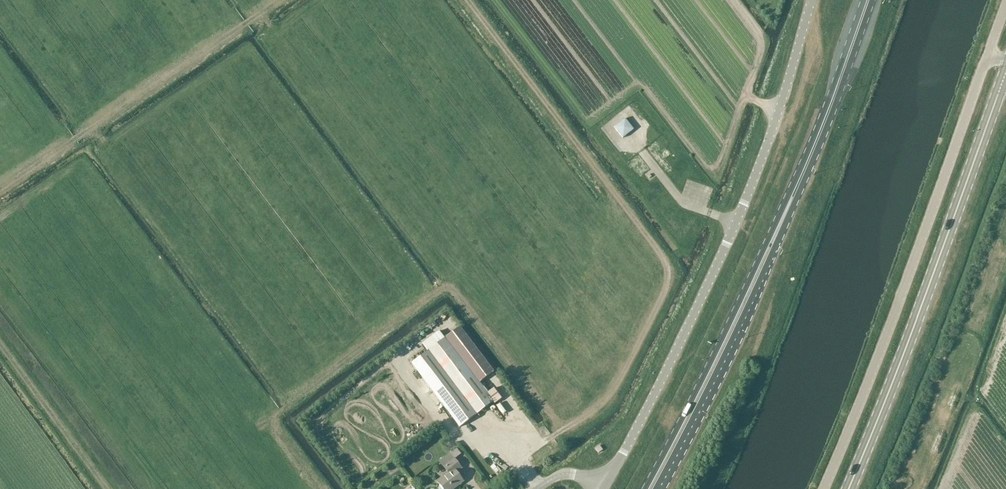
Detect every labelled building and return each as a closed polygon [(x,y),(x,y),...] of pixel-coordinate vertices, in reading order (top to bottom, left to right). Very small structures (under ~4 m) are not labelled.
[(624,119),(614,127),(623,138),(633,129),(624,119)] [(479,383),(494,372),(460,327),(444,338),(439,330),(422,343),(428,351),(411,364),(459,428),(493,402),(494,405),(501,400),(493,389),(488,393),(479,383)] [(461,469),(450,453),(439,462),(447,473),(437,481),(443,488),(453,488),(463,481),(457,473),(461,469)]
